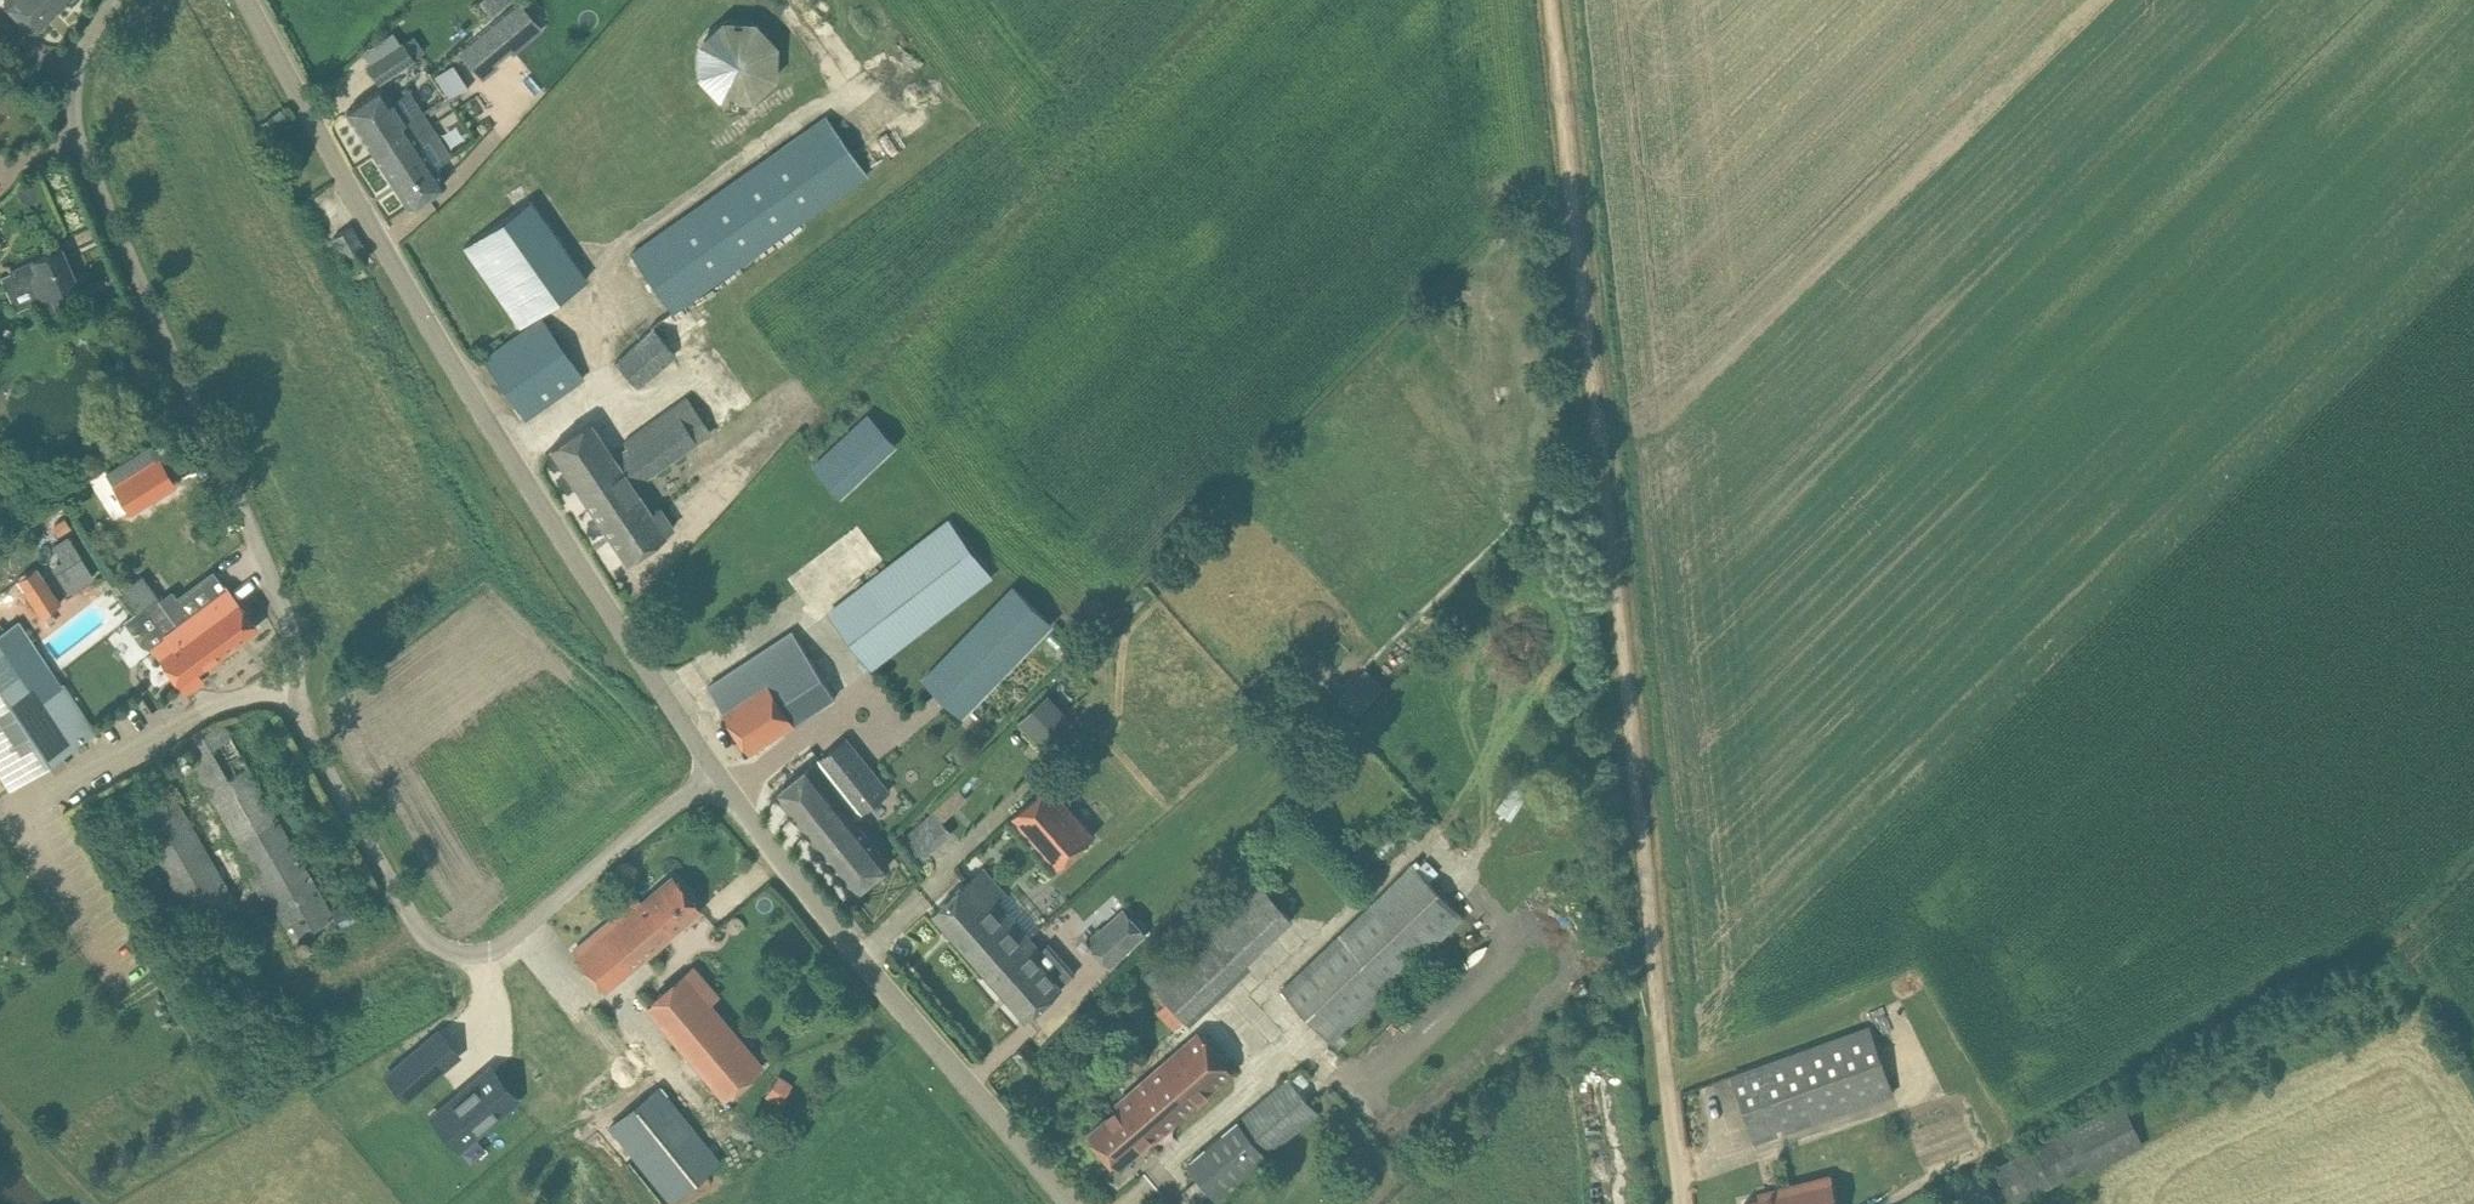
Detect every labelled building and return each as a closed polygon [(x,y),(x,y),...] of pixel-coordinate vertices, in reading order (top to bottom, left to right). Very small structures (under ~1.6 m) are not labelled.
[(35,32),(68,0),(4,0),(35,32)] [(495,13),(511,0),(485,0),(495,13)] [(482,76),(497,63),(511,51),(540,27),(520,2),(461,51),(482,76)] [(756,20),(722,20),(698,41),(697,75),(719,100),(754,101),(777,78),(778,44),(756,20)] [(380,82),(414,59),(402,42),(369,65),(380,82)] [(451,98),(473,86),(459,61),(437,74),(451,98)] [(346,111),(374,154),(410,130),(406,123),(423,112),(409,90),(393,101),(384,87),(346,111)] [(410,130),(374,154),(409,207),(446,183),(419,142),(435,131),(423,112),(406,123),(410,130)] [(827,116),(631,253),(672,312),(868,175),(827,116)] [(530,200),(464,246),(520,326),(586,280),(530,200)] [(370,254),(351,225),(334,236),(352,265),(370,254)] [(61,248),(12,270),(18,286),(30,281),(48,321),(67,313),(57,290),(76,282),(61,248)] [(541,317),(502,344),(482,358),(524,418),(583,375),(541,317)] [(658,322),(619,360),(645,386),(684,348),(658,322)] [(590,421),(571,434),(551,447),(627,561),(666,535),(634,487),(712,434),(689,399),(624,442),(630,452),(616,461),(590,421)] [(868,412),(812,465),(840,496),(897,443),(868,412)] [(106,470),(115,484),(159,456),(151,443),(106,470)] [(159,456),(115,484),(132,512),(176,485),(159,456)] [(61,512),(51,519),(57,528),(67,521),(61,512)] [(871,667),(992,574),(951,520),(829,613),(871,667)] [(63,559),(80,586),(94,577),(68,535),(54,544),(63,559)] [(122,590),(121,590),(137,612),(144,607),(157,597),(158,596),(143,574),(123,589),(122,590)] [(44,576),(23,590),(36,609),(41,616),(62,602),(57,595),(44,576)] [(127,577),(118,584),(122,590),(123,589),(131,583),(127,577)] [(1014,586),(942,661),(925,679),(961,714),(979,696),(1051,622),(1014,586)] [(157,597),(144,607),(165,636),(151,646),(186,693),(204,680),(196,670),(257,625),(230,588),(228,589),(200,610),(186,589),(177,596),(173,590),(159,599),(157,597)] [(15,752),(30,774),(95,731),(74,699),(63,683),(62,684),(57,687),(41,698),(39,699),(28,682),(50,667),(19,620),(0,633),(0,730),(15,752)] [(794,631),(729,673),(708,686),(751,752),(836,696),(794,631)] [(1368,668),(1340,697),(1358,715),(1387,686),(1368,668)] [(1076,721),(1051,694),(1023,721),(1048,748),(1076,721)] [(332,910),(222,721),(182,745),(256,872),(248,876),(261,899),(269,895),(296,940),(336,917),(342,927),(362,917),(352,899),(332,910)] [(817,842),(886,786),(880,778),(852,740),(848,736),(777,792),(817,842)] [(1518,779),(1497,809),(1513,819),(1533,789),(1518,779)] [(1060,866),(1095,834),(1050,783),(1015,817),(1060,866)] [(890,791),(886,786),(817,842),(856,891),(891,864),(855,819),(890,791)] [(197,928),(237,905),(173,793),(133,816),(197,928)] [(936,809),(907,835),(923,852),(951,826),(936,809)] [(1415,864),(1397,881),(1283,990),(1332,1042),(1464,916),(1415,864)] [(988,974),(1024,942),(1025,941),(994,907),(1008,896),(984,869),(970,881),(969,880),(933,912),(988,974)] [(641,902),(637,897),(572,952),(604,990),(701,908),(673,875),(641,902)] [(1253,875),(1147,975),(1158,987),(1152,993),(1163,1004),(1156,1011),(1173,1028),(1186,1016),(1187,1018),(1247,961),(1293,917),(1253,875)] [(1148,935),(1123,908),(1088,940),(1112,967),(1148,935)] [(1024,942),(988,974),(1027,1019),(1063,986),(1024,942)] [(684,972),(646,1004),(725,1097),(762,1065),(684,972)] [(1894,1092),(1870,1026),(1732,1075),(1756,1141),(1894,1092)] [(1200,1031),(1135,1087),(1117,1103),(1120,1107),(1090,1133),(1118,1166),(1152,1136),(1155,1139),(1234,1070),(1200,1031)] [(1025,1067),(1038,1055),(1027,1043),(1014,1055),(1025,1067)] [(403,1059),(387,1073),(408,1098),(424,1085),(437,1073),(440,1071),(418,1046),(403,1059)] [(1038,1080),(1051,1068),(1038,1055),(1025,1067),(1038,1080)] [(488,1067),(435,1113),(440,1120),(455,1137),(473,1122),(481,1131),(516,1101),(488,1067)] [(1207,1147),(1189,1162),(1201,1176),(1184,1190),(1195,1203),(1209,1203),(1318,1112),(1289,1077),(1207,1147)] [(659,1085),(609,1125),(671,1202),(721,1162),(659,1085)] [(2144,1144),(2133,1122),(2123,1103),(1994,1168),(2013,1203),(2095,1162),(2098,1167),(2144,1144)] [(1800,1182),(1776,1188),(1778,1194),(1745,1202),(1745,1203),(1839,1203),(1831,1174),(1800,1182)]
